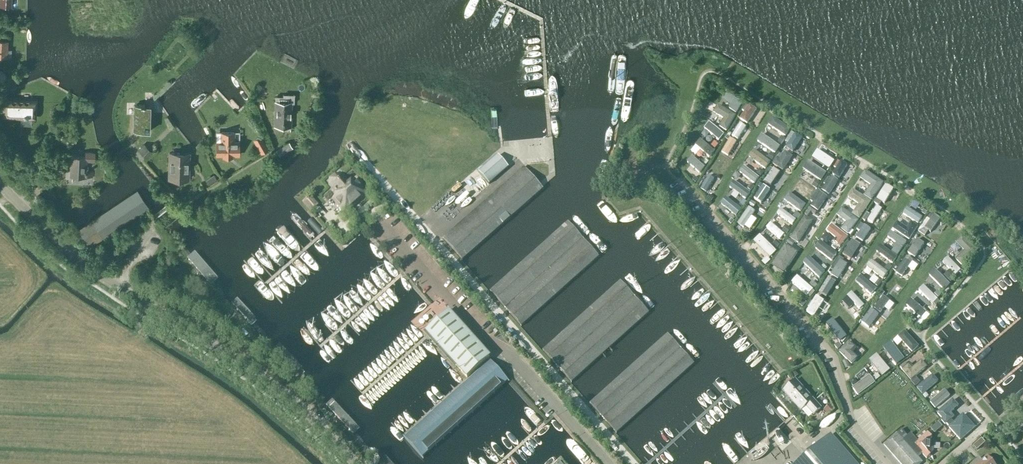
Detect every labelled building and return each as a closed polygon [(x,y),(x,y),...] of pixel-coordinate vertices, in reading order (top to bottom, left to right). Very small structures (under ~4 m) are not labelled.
[(733,102),(729,108),(736,113),(745,99),(726,87),(721,95),(733,102)] [(37,99),(2,98),(1,118),(37,119),(37,99)] [(290,98),(274,98),(273,126),(289,127),(290,98)] [(724,118),(719,126),(726,130),(736,115),(718,103),(717,105),(713,111),(724,118)] [(744,112),(739,118),(747,124),(757,109),(748,104),(748,105),(746,104),(741,110),(744,112)] [(150,113),(150,106),(135,106),(134,129),(149,130),(149,119),(154,119),(154,113),(150,113)] [(791,128),(773,116),(768,124),(785,136),(791,128)] [(719,141),(724,135),(709,122),(704,128),(719,141)] [(738,139),(746,127),(740,123),(732,136),(738,139)] [(793,152),(803,137),(795,132),(794,133),(792,131),(785,141),(788,142),(785,146),(793,152)] [(233,132),(220,132),(220,142),(215,142),(215,155),(222,155),(222,156),(231,156),(231,155),(238,155),(238,142),(233,142),(233,132)] [(775,153),(780,146),(761,133),(756,140),(775,153)] [(728,156),(737,141),(731,138),(722,152),(728,156)] [(700,139),(694,145),(709,158),(714,152),(700,139)] [(266,150),(262,141),(255,145),(260,154),(266,150)] [(290,148),(287,143),(275,151),(278,156),(290,148)] [(827,173),(838,156),(821,144),(815,152),(826,158),(821,166),(820,168),(827,173)] [(765,169),(771,161),(753,149),(748,156),(765,169)] [(93,176),(93,171),(86,171),(86,161),(94,161),(95,152),(85,151),(84,156),(71,155),(70,175),(93,176)] [(190,152),(168,151),(167,180),(190,180),(190,152)] [(783,170),(792,156),(785,151),(782,155),(779,153),(776,157),(772,163),(783,170)] [(771,161),(776,155),(771,152),(767,158),(771,161)] [(509,169),(499,156),(478,173),(489,186),(509,169)] [(705,167),(692,156),(686,162),(699,173),(705,167)] [(839,178),(850,162),(842,157),(839,161),(838,160),(834,167),(836,168),(832,174),(839,178)] [(821,178),(825,173),(811,163),(807,168),(821,178)] [(462,260),(544,189),(542,187),(524,166),(443,238),(462,260)] [(754,184),(759,178),(744,166),(739,172),(754,184)] [(870,184),(863,195),(872,200),(884,182),(865,169),(860,177),(870,184)] [(218,180),(214,174),(206,179),(210,185),(218,180)] [(342,174),(334,174),(328,179),(328,186),(335,194),(333,196),(334,197),(331,200),(344,215),(368,194),(355,179),(351,182),(350,181),(349,182),(342,174)] [(706,192),(714,178),(709,175),(700,188),(706,192)] [(829,195),(839,180),(831,175),(821,189),(829,195)] [(795,183),(811,195),(816,189),(799,177),(795,183)] [(816,188),(821,182),(816,179),(812,185),(816,188)] [(746,199),(750,193),(734,181),(729,187),(746,199)] [(894,189),(886,184),(877,198),(884,203),(894,189)] [(770,190),(763,185),(754,199),(761,203),(770,190)] [(132,193),(144,210),(148,206),(137,189),(132,193)] [(818,211),(827,197),(820,192),(821,191),(818,189),(810,201),(812,203),(810,206),(818,211)] [(858,203),(851,213),(859,219),(871,201),(853,189),(848,196),(858,203)] [(789,191),(783,199),(801,212),(806,204),(789,191)] [(127,196),(139,213),(144,210),(132,193),(127,196)] [(319,205),(310,195),(302,203),(310,212),(319,205)] [(123,199),(135,216),(139,213),(127,196),(123,199)] [(736,216),(742,210),(726,197),(720,204),(736,216)] [(119,202),(130,219),(135,216),(123,199),(119,202)] [(916,210),(920,204),(915,200),(911,206),(916,210)] [(114,205),(126,222),(130,219),(119,202),(114,205)] [(110,208),(121,225),(126,222),(114,205),(110,208)] [(882,209),(877,205),(867,220),(873,223),(882,209)] [(744,228),(755,211),(749,207),(737,223),(744,228)] [(809,216),(813,210),(808,207),(805,213),(809,216)] [(846,222),(841,228),(848,234),(859,220),(842,207),(836,214),(846,222)] [(105,211),(117,228),(121,225),(110,208),(105,211)] [(792,225),(796,220),(781,208),(777,213),(792,225)] [(907,208),(903,214),(918,224),(923,218),(907,208)] [(101,214),(112,231),(117,228),(105,211),(101,214)] [(798,219),(801,215),(796,211),(793,215),(798,219)] [(931,212),(918,230),(925,236),(929,231),(931,232),(941,218),(935,213),(934,214),(931,212)] [(96,217),(108,234),(112,231),(101,214),(96,217)] [(813,220),(804,215),(790,238),(798,243),(813,220)] [(92,220),(103,237),(108,234),(96,217),(92,220)] [(87,223),(99,240),(103,237),(92,220),(87,223)] [(897,221),(892,228),(909,240),(918,226),(911,221),(907,227),(897,221)] [(521,325),(599,256),(568,222),(491,291),(521,325)] [(785,234),(771,222),(766,228),(780,239),(785,234)] [(83,226),(95,243),(99,240),(87,223),(83,226)] [(848,236),(832,223),(826,230),(838,239),(831,247),(835,250),(838,246),(840,247),(848,236)] [(863,242),(871,230),(865,226),(864,226),(861,224),(857,230),(860,232),(856,238),(863,242)] [(791,228),(787,225),(782,230),(786,234),(791,228)] [(90,247),(95,243),(83,226),(78,230),(90,247)] [(907,241),(891,231),(887,237),(896,243),(894,245),(895,246),(892,251),(898,255),(907,241)] [(956,241),(964,250),(956,258),(962,265),(963,264),(965,266),(979,253),(977,251),(978,250),(963,235),(956,241)] [(795,242),(789,238),(786,242),(792,246),(795,242)] [(917,238),(908,253),(915,257),(925,243),(917,238)] [(777,248),(781,243),(776,239),(772,244),(777,248)] [(820,240),(815,247),(831,260),(837,253),(820,240)] [(222,295),(230,287),(192,243),(184,250),(212,285),(222,295)] [(798,251),(785,243),(771,264),(784,273),(798,251)] [(893,266),(898,259),(881,246),(876,253),(893,266)] [(809,256),(802,263),(819,279),(825,272),(824,271),(827,268),(823,264),(820,267),(809,256)] [(838,279),(847,264),(843,261),(845,259),(839,256),(829,272),(831,273),(831,274),(838,279)] [(898,262),(893,269),(896,271),(896,272),(902,276),(913,260),(907,256),(902,264),(898,262)] [(943,262),(950,269),(944,275),(951,282),(957,276),(956,275),(961,270),(948,256),(943,262)] [(888,272),(872,259),(866,266),(883,279),(888,272)] [(889,264),(885,269),(890,272),(893,268),(889,264)] [(944,290),(950,284),(934,268),(928,274),(944,290)] [(177,278),(179,283),(189,280),(187,275),(177,278)] [(871,296),(877,290),(861,276),(856,282),(871,296)] [(808,298),(813,291),(798,278),(792,284),(808,298)] [(621,281),(560,335),(543,350),(571,382),(649,312),(621,281)] [(923,285),(918,290),(933,304),(938,299),(923,285)] [(825,302),(826,303),(830,295),(820,290),(811,308),(820,312),(825,302)] [(880,299),(885,292),(882,290),(877,296),(880,299)] [(864,305),(852,291),(847,295),(847,296),(842,301),(849,308),(854,304),(859,309),(860,309),(861,310),(863,308),(862,307),(864,305)] [(894,304),(883,296),(874,308),(880,313),(884,307),(889,311),(894,304)] [(249,323),(255,318),(236,298),(231,303),(249,323)] [(912,301),(907,307),(921,320),(915,326),(919,330),(930,317),(912,301)] [(869,329),(879,316),(872,311),(862,324),(869,329)] [(467,378),(490,357),(450,312),(427,333),(467,378)] [(919,346),(905,330),(898,336),(912,352),(919,346)] [(669,335),(667,335),(590,404),(616,433),(694,363),(669,335)] [(849,340),(838,351),(852,364),(858,357),(853,352),(857,348),(849,340)] [(301,368),(302,368),(279,343),(273,349),(296,373),(300,377),(303,374),(305,372),(301,368)] [(890,373),(877,357),(869,363),(882,379),(890,373)] [(900,366),(911,380),(927,366),(922,359),(914,366),(910,362),(907,365),(905,362),(900,366)] [(508,380),(491,361),(404,438),(422,457),(507,381),(508,380)] [(881,378),(878,374),(872,379),(876,383),(881,378)] [(922,394),(939,381),(933,374),(917,387),(922,394)] [(875,382),(869,375),(852,387),(858,395),(875,382)] [(920,381),(916,376),(911,381),(915,386),(920,381)] [(814,415),(820,409),(795,381),(784,391),(801,410),(806,406),(814,415)] [(875,390),(881,397),(889,391),(883,383),(875,390)] [(934,409),(949,396),(945,392),(930,404),(934,409)] [(959,405),(953,399),(937,412),(942,418),(941,419),(945,424),(946,423),(949,426),(954,421),(952,419),(955,416),(951,412),(959,405)] [(353,435),(359,429),(331,400),(325,405),(353,435)] [(791,415),(796,429),(793,430),(795,436),(803,434),(801,428),(805,427),(799,411),(791,415)] [(982,412),(976,416),(980,422),(986,419),(982,412)] [(960,440),(975,427),(964,414),(949,427),(960,440)] [(943,426),(938,421),(931,428),(935,432),(943,426)] [(883,445),(900,463),(921,463),(922,463),(917,457),(922,453),(926,459),(930,456),(930,453),(933,451),(934,442),(931,439),(931,436),(928,432),(918,441),(911,433),(907,436),(901,429),(896,434),(896,433),(883,445)] [(828,436),(796,463),(852,463),(828,436)] [(977,450),(985,443),(984,442),(981,439),(974,446),(976,448),(977,450)] [(383,453),(375,460),(379,463),(393,463),(383,453)] [(744,461),(746,463),(748,463),(755,457),(752,454),(744,461)]
